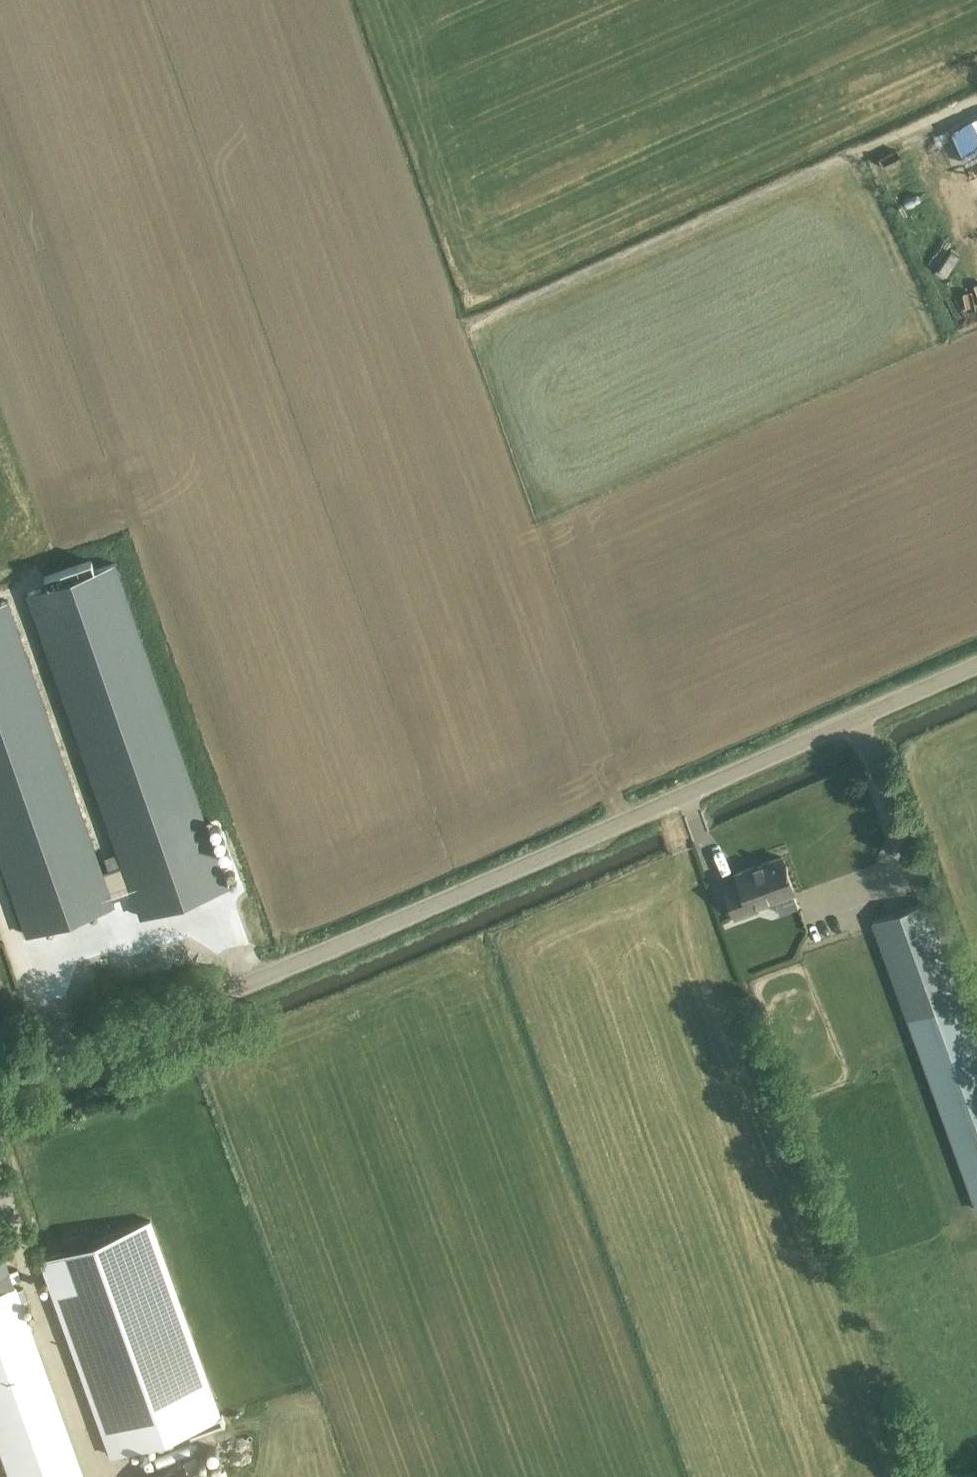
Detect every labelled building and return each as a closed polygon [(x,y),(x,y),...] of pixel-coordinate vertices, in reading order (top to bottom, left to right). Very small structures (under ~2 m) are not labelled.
[(23,935),(108,905),(107,900),(126,893),(135,918),(222,888),(109,565),(89,572),(86,563),(85,563),(40,578),(43,588),(22,595),(117,868),(98,875),(3,602),(0,603),(0,869),(23,935)] [(739,882),(724,887),(731,906),(735,917),(757,909),(755,904),(774,898),(779,913),(798,906),(794,894),(793,891),(794,890),(786,869),(788,869),(786,865),(785,865),(782,857),(736,873),(739,882)] [(873,921),(908,1018),(976,1209),(976,1041),(962,999),(927,902),(873,921)] [(150,1220),(41,1259),(111,1454),(220,1415),(150,1220)] [(11,1476),(83,1476),(80,1469),(21,1304),(18,1295),(13,1283),(13,1281),(9,1272),(6,1263),(0,1246),(0,1447),(11,1476)] [(224,1469),(203,1476),(195,1453),(184,1458),(188,1471),(171,1476),(227,1476),(224,1469)]
